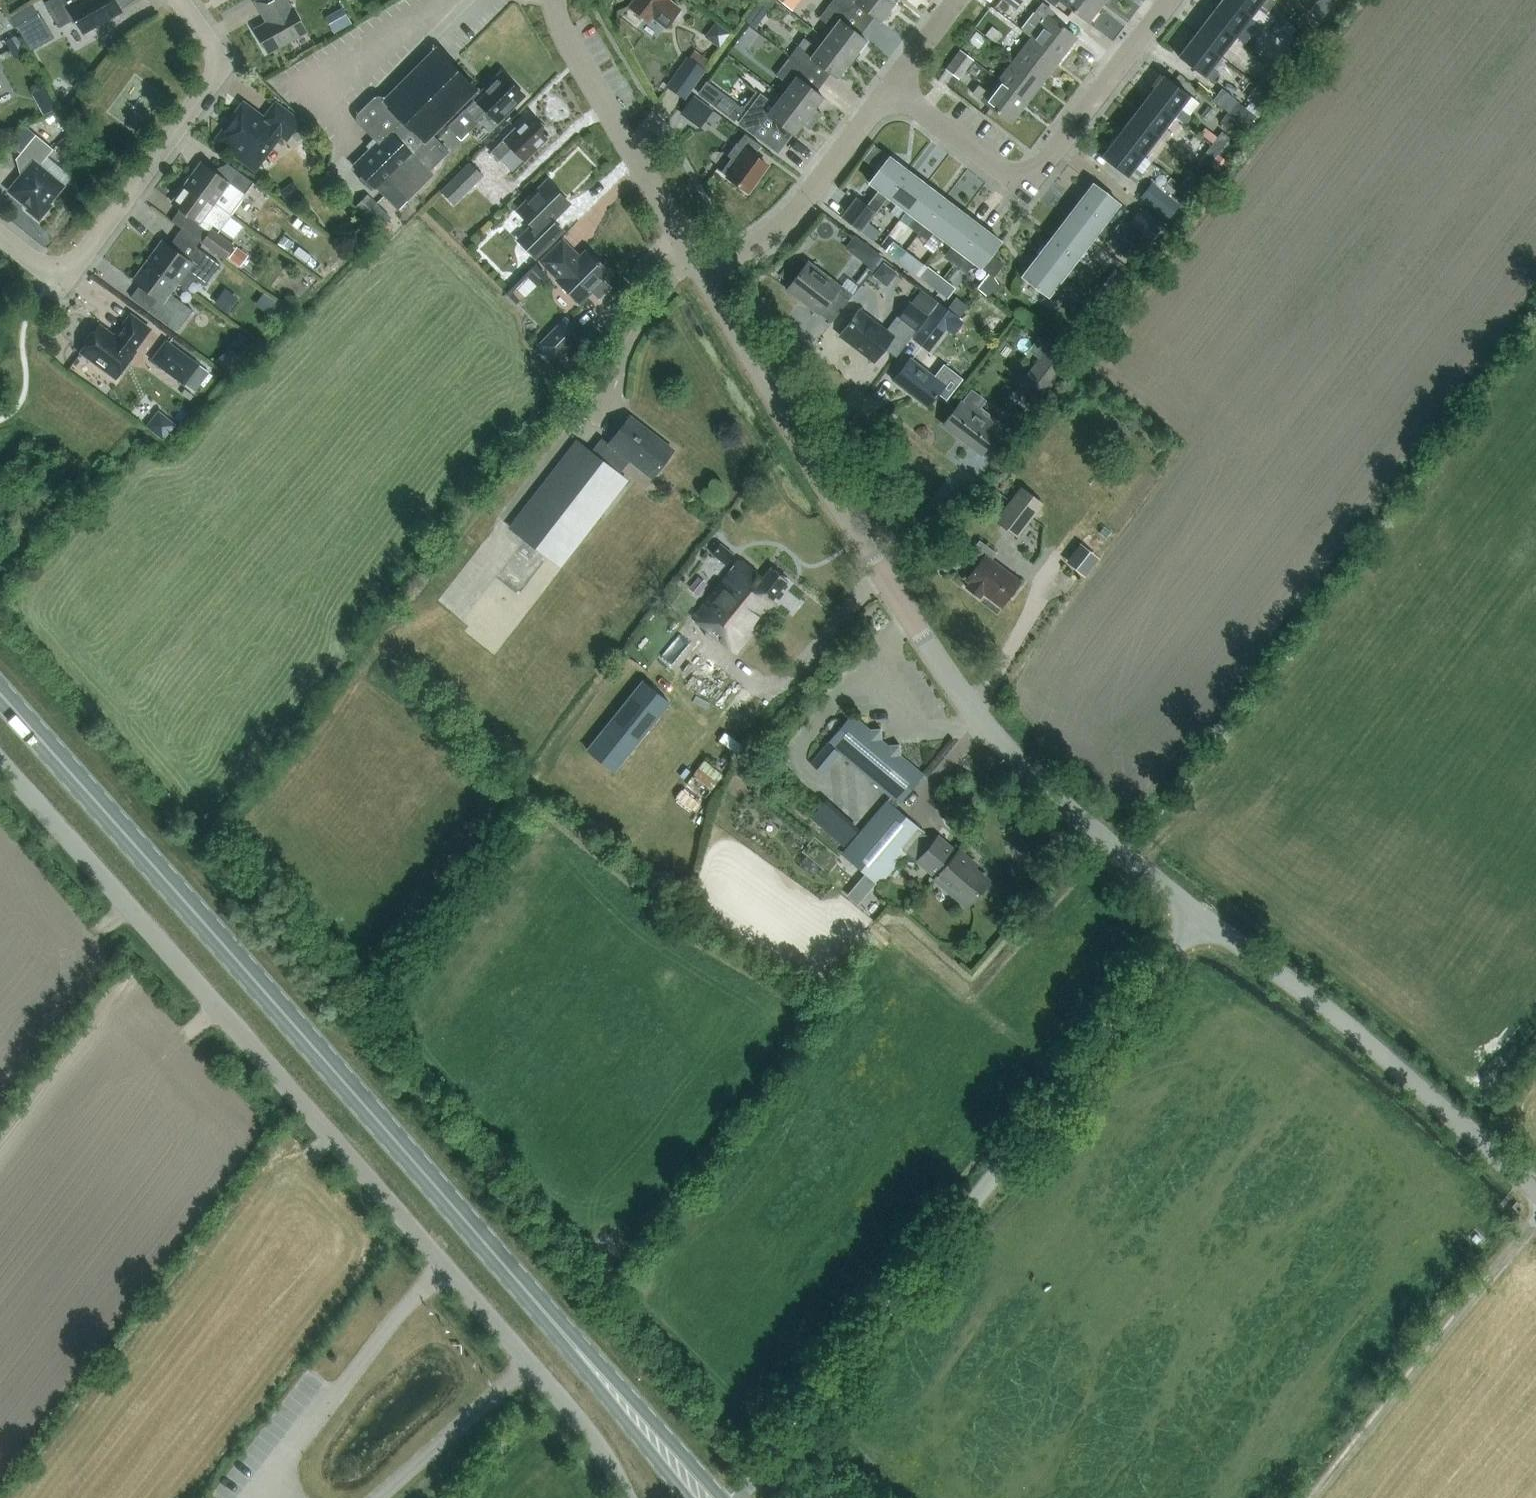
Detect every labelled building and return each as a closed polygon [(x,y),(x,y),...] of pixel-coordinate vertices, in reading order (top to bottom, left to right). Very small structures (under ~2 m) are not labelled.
[(73,0),(51,0),(46,3),(60,28),(76,19),(84,33),(122,11),(116,0),(82,0),(75,4),(73,0)] [(287,0),(258,0),(255,1),(263,15),(265,16),(266,16),(269,21),(255,29),(269,53),(307,32),(293,8),(292,9),(287,0)] [(629,5),(649,21),(652,17),(665,28),(681,8),(671,0),(633,0),(629,5)] [(775,0),(759,0),(744,20),(754,28),(775,0)] [(791,9),(799,0),(780,0),(791,9)] [(819,18),(832,28),(824,37),(851,57),(864,39),(860,36),(867,26),(832,0),(819,18)] [(879,20),(893,1),(892,0),(832,0),(867,26),(875,17),(879,20)] [(1016,8),(1022,0),(1005,0),(1016,8)] [(1103,0),(1061,0),(1087,20),(1103,0)] [(1251,16),(1230,0),(1221,0),(1209,15),(1236,36),(1244,43),(1251,35),(1242,28),(1251,16)] [(1251,16),(1267,28),(1276,17),(1267,10),(1274,1),(1272,0),(1230,0),(1251,16)] [(24,39),(46,26),(33,3),(11,16),(24,39)] [(332,31),(350,22),(342,6),(324,16),(332,31)] [(1296,19),(1312,32),(1319,22),(1303,10),(1296,19)] [(1046,15),(1030,36),(1059,57),(1075,37),(1046,15)] [(1209,15),(1192,37),(1219,57),(1220,56),(1227,61),(1234,52),(1227,47),(1236,36),(1209,15)] [(985,34),(996,42),(1002,33),(992,25),(985,34)] [(976,31),(969,41),(979,49),(986,38),(976,31)] [(1308,37),(1299,31),(1289,44),(1297,50),(1308,37)] [(23,45),(17,33),(6,39),(13,51),(23,45)] [(1043,78),(1059,57),(1030,36),(1014,57),(1043,78)] [(836,77),(851,57),(824,37),(817,47),(804,37),(789,56),(823,81),(830,72),(836,77)] [(1212,81),(1218,74),(1211,68),(1219,57),(1192,37),(1178,55),(1205,76),(1212,81)] [(1287,63),(1297,50),(1289,44),(1279,57),(1287,63)] [(375,139),(369,145),(371,148),(354,166),(375,188),(376,187),(399,208),(434,174),(430,169),(449,150),(433,134),(477,90),(434,47),(433,48),(434,49),(386,97),(384,96),(383,97),(385,99),(380,104),(374,97),(358,112),(356,116),(356,119),(358,122),(375,139)] [(684,100),(706,69),(703,67),(709,59),(694,49),(689,57),(687,55),(665,86),(684,100)] [(945,67),(958,77),(973,59),(960,49),(945,67)] [(815,91),(823,81),(789,56),(776,74),(789,84),(781,94),(816,121),(821,113),(814,107),(822,96),(815,91)] [(1014,57),(997,80),(1025,101),(1043,78),(1014,57)] [(1268,71),(1258,84),(1267,90),(1277,77),(1268,71)] [(524,95),(502,73),(448,126),(461,139),(478,122),(477,121),(488,111),(497,121),(524,95)] [(1181,107),(1190,95),(1163,74),(1148,95),(1174,115),(1185,123),(1192,115),(1181,107)] [(1010,121),(1025,101),(997,80),(988,91),(978,83),(972,91),(1010,121)] [(1258,84),(1248,97),(1256,103),(1267,90),(1258,84)] [(1222,89),(1213,100),(1228,112),(1247,126),(1255,115),(1236,101),(1235,99),(1222,89)] [(693,94),(679,114),(700,128),(714,109),(693,94)] [(816,121),(781,94),(774,104),(760,94),(739,122),(777,151),(777,150),(773,147),(786,128),(794,133),(801,123),(810,129),(816,121)] [(1132,115),(1159,136),(1165,140),(1171,132),(1165,127),(1174,115),(1148,95),(1132,115)] [(298,122),(276,105),(265,120),(244,105),(218,140),(255,168),(281,133),(287,137),(298,122)] [(1228,112),(1221,122),(1239,136),(1247,126),(1228,112)] [(1159,136),(1132,115),(1116,136),(1143,156),(1159,136)] [(515,126),(491,151),(500,161),(513,148),(524,159),(549,134),(531,116),(518,129),(515,126)] [(1220,151),(1230,137),(1222,131),(1212,144),(1220,151)] [(39,219),(51,205),(49,203),(63,185),(40,166),(54,149),(36,134),(16,159),(28,169),(10,190),(30,207),(28,209),(39,219)] [(737,144),(736,143),(726,156),(731,159),(721,172),(747,192),(767,166),(754,156),(761,147),(744,135),(737,144)] [(1135,167),(1143,156),(1116,136),(1101,156),(1135,183),(1142,173),(1135,167)] [(878,189),(867,204),(876,211),(887,197),(907,171),(888,156),(889,155),(875,144),(863,159),(877,170),(868,182),(878,189)] [(1210,164),(1220,151),(1212,144),(1202,157),(1210,164)] [(201,162),(187,182),(216,204),(231,215),(254,183),(227,163),(227,164),(231,167),(223,178),(201,162)] [(484,175),(471,162),(441,191),(454,204),(484,175)] [(887,197),(905,211),(925,185),(907,171),(887,197)] [(1200,177),(1191,171),(1181,184),(1190,191),(1200,177)] [(231,215),(216,204),(187,182),(172,202),(201,223),(205,218),(220,230),(231,215)] [(564,230),(553,219),(569,203),(547,182),(518,212),(534,227),(520,242),(536,258),(564,230)] [(1150,182),(1140,196),(1169,218),(1170,215),(1177,206),(1179,204),(1171,198),(1150,182)] [(1119,203),(1093,183),(1078,203),(1104,222),(1114,230),(1122,219),(1113,211),(1119,203)] [(1179,204),(1190,191),(1181,184),(1171,198),(1179,204)] [(944,199),(925,185),(905,211),(915,218),(909,225),(918,232),(924,225),(944,199)] [(357,205),(381,228),(392,217),(368,193),(357,205)] [(944,199),(924,225),(918,232),(928,240),(933,232),(942,239),(962,213),(944,199)] [(860,232),(867,223),(876,211),(867,204),(864,208),(855,201),(842,218),(860,232)] [(1078,203),(1065,221),(1091,240),(1098,231),(1107,238),(1114,230),(1104,222),(1078,203)] [(1144,251),(1153,239),(1153,238),(1163,225),(1140,207),(1129,222),(1143,233),(1134,244),(1144,251)] [(981,227),(962,213),(942,239),(951,246),(943,256),(953,263),(961,253),(981,227)] [(1091,240),(1065,221),(1051,239),(1077,259),(1077,258),(1086,266),(1094,256),(1084,249),(1091,240)] [(873,241),(880,232),(867,223),(860,232),(873,241)] [(981,227),(961,253),(953,263),(965,272),(973,262),(992,277),(1003,263),(991,253),(1000,242),(981,227)] [(234,246),(212,229),(202,242),(225,259),(226,257),(234,246)] [(1036,258),(1062,277),(1077,259),(1051,239),(1036,258)] [(196,246),(187,258),(163,241),(148,261),(178,282),(188,290),(196,279),(205,286),(221,265),(196,246)] [(563,242),(543,262),(560,279),(558,281),(579,302),(582,299),(583,300),(592,291),(600,299),(612,287),(603,278),(609,272),(588,251),(580,259),(563,242)] [(897,260),(904,251),(892,242),(885,251),(897,260)] [(1135,263),(1144,251),(1134,244),(1126,256),(1135,263)] [(234,246),(226,257),(239,267),(247,255),(234,246)] [(873,249),(864,262),(872,268),(882,256),(873,249)] [(917,260),(904,251),(897,260),(910,270),(917,260)] [(1064,292),(1070,283),(1062,277),(1036,258),(1028,269),(1024,266),(1018,274),(1022,277),(1021,278),(1023,278),(1048,296),(1055,301),(1062,291),(1064,292)] [(170,293),(178,282),(148,261),(134,281),(157,298),(148,310),(176,331),(192,310),(170,293)] [(525,292),(545,274),(536,264),(516,282),(525,292)] [(820,314),(828,303),(839,311),(852,294),(841,286),(838,290),(806,265),(787,289),(820,314)] [(1116,269),(1106,281),(1115,288),(1125,276),(1116,269)] [(923,280),(934,288),(941,279),(930,270),(923,280)] [(954,289),(941,279),(934,288),(947,298),(954,289)] [(1106,281),(1098,292),(1107,299),(1115,288),(1106,281)] [(948,307),(960,316),(968,305),(956,296),(948,307)] [(909,301),(897,316),(886,331),(860,311),(842,335),(875,361),(887,344),(899,353),(928,315),(909,301)] [(929,351),(946,329),(953,335),(964,320),(939,301),(911,337),(929,351)] [(1087,325),(1097,313),(1088,306),(1078,318),(1087,325)] [(116,378),(136,352),(135,351),(151,329),(131,315),(119,332),(121,333),(117,338),(100,326),(96,332),(91,332),(85,341),(85,346),(81,352),(116,378)] [(536,344),(555,362),(583,333),(565,315),(536,344)] [(184,385),(200,364),(165,339),(150,360),(184,385)] [(1046,348),(1022,380),(1044,396),(1067,364),(1046,348)] [(927,407),(943,385),(910,359),(893,381),(927,407)] [(960,404),(959,403),(943,424),(982,453),(998,431),(975,414),(986,400),(971,389),(960,404)] [(157,410),(145,423),(160,437),(172,423),(157,410)] [(510,527),(561,567),(628,482),(619,475),(631,461),(653,478),(674,450),(631,417),(609,444),(602,438),(591,452),(577,442),(510,527)] [(1044,502),(1022,485),(997,519),(1019,535),(1044,502)] [(992,558),(997,552),(981,540),(970,554),(981,562),(968,579),(971,581),(967,586),(982,597),(986,592),(1003,605),(1021,580),(992,558)] [(1061,562),(1081,577),(1097,556),(1077,541),(1061,562)] [(734,554),(720,542),(711,553),(725,565),(734,554)] [(775,603),(771,600),(787,581),(771,568),(763,578),(740,560),(692,618),(734,652),(775,603)] [(686,677),(703,658),(678,637),(661,656),(686,677)] [(586,749),(614,772),(671,702),(642,679),(586,749)] [(890,745),(883,739),(881,729),(870,728),(853,713),(812,761),(825,772),(840,754),(891,797),(845,851),(867,870),(878,880),(881,882),(908,849),(938,875),(936,877),(968,904),(988,879),(968,862),(971,859),(959,849),(952,857),(923,832),(924,830),(896,806),(899,802),(900,803),(925,774),(903,756),(901,746),(890,745)] [(703,759),(691,772),(707,787),(720,773),(703,759)] [(867,870),(847,895),(858,904),(878,880),(867,870)]
